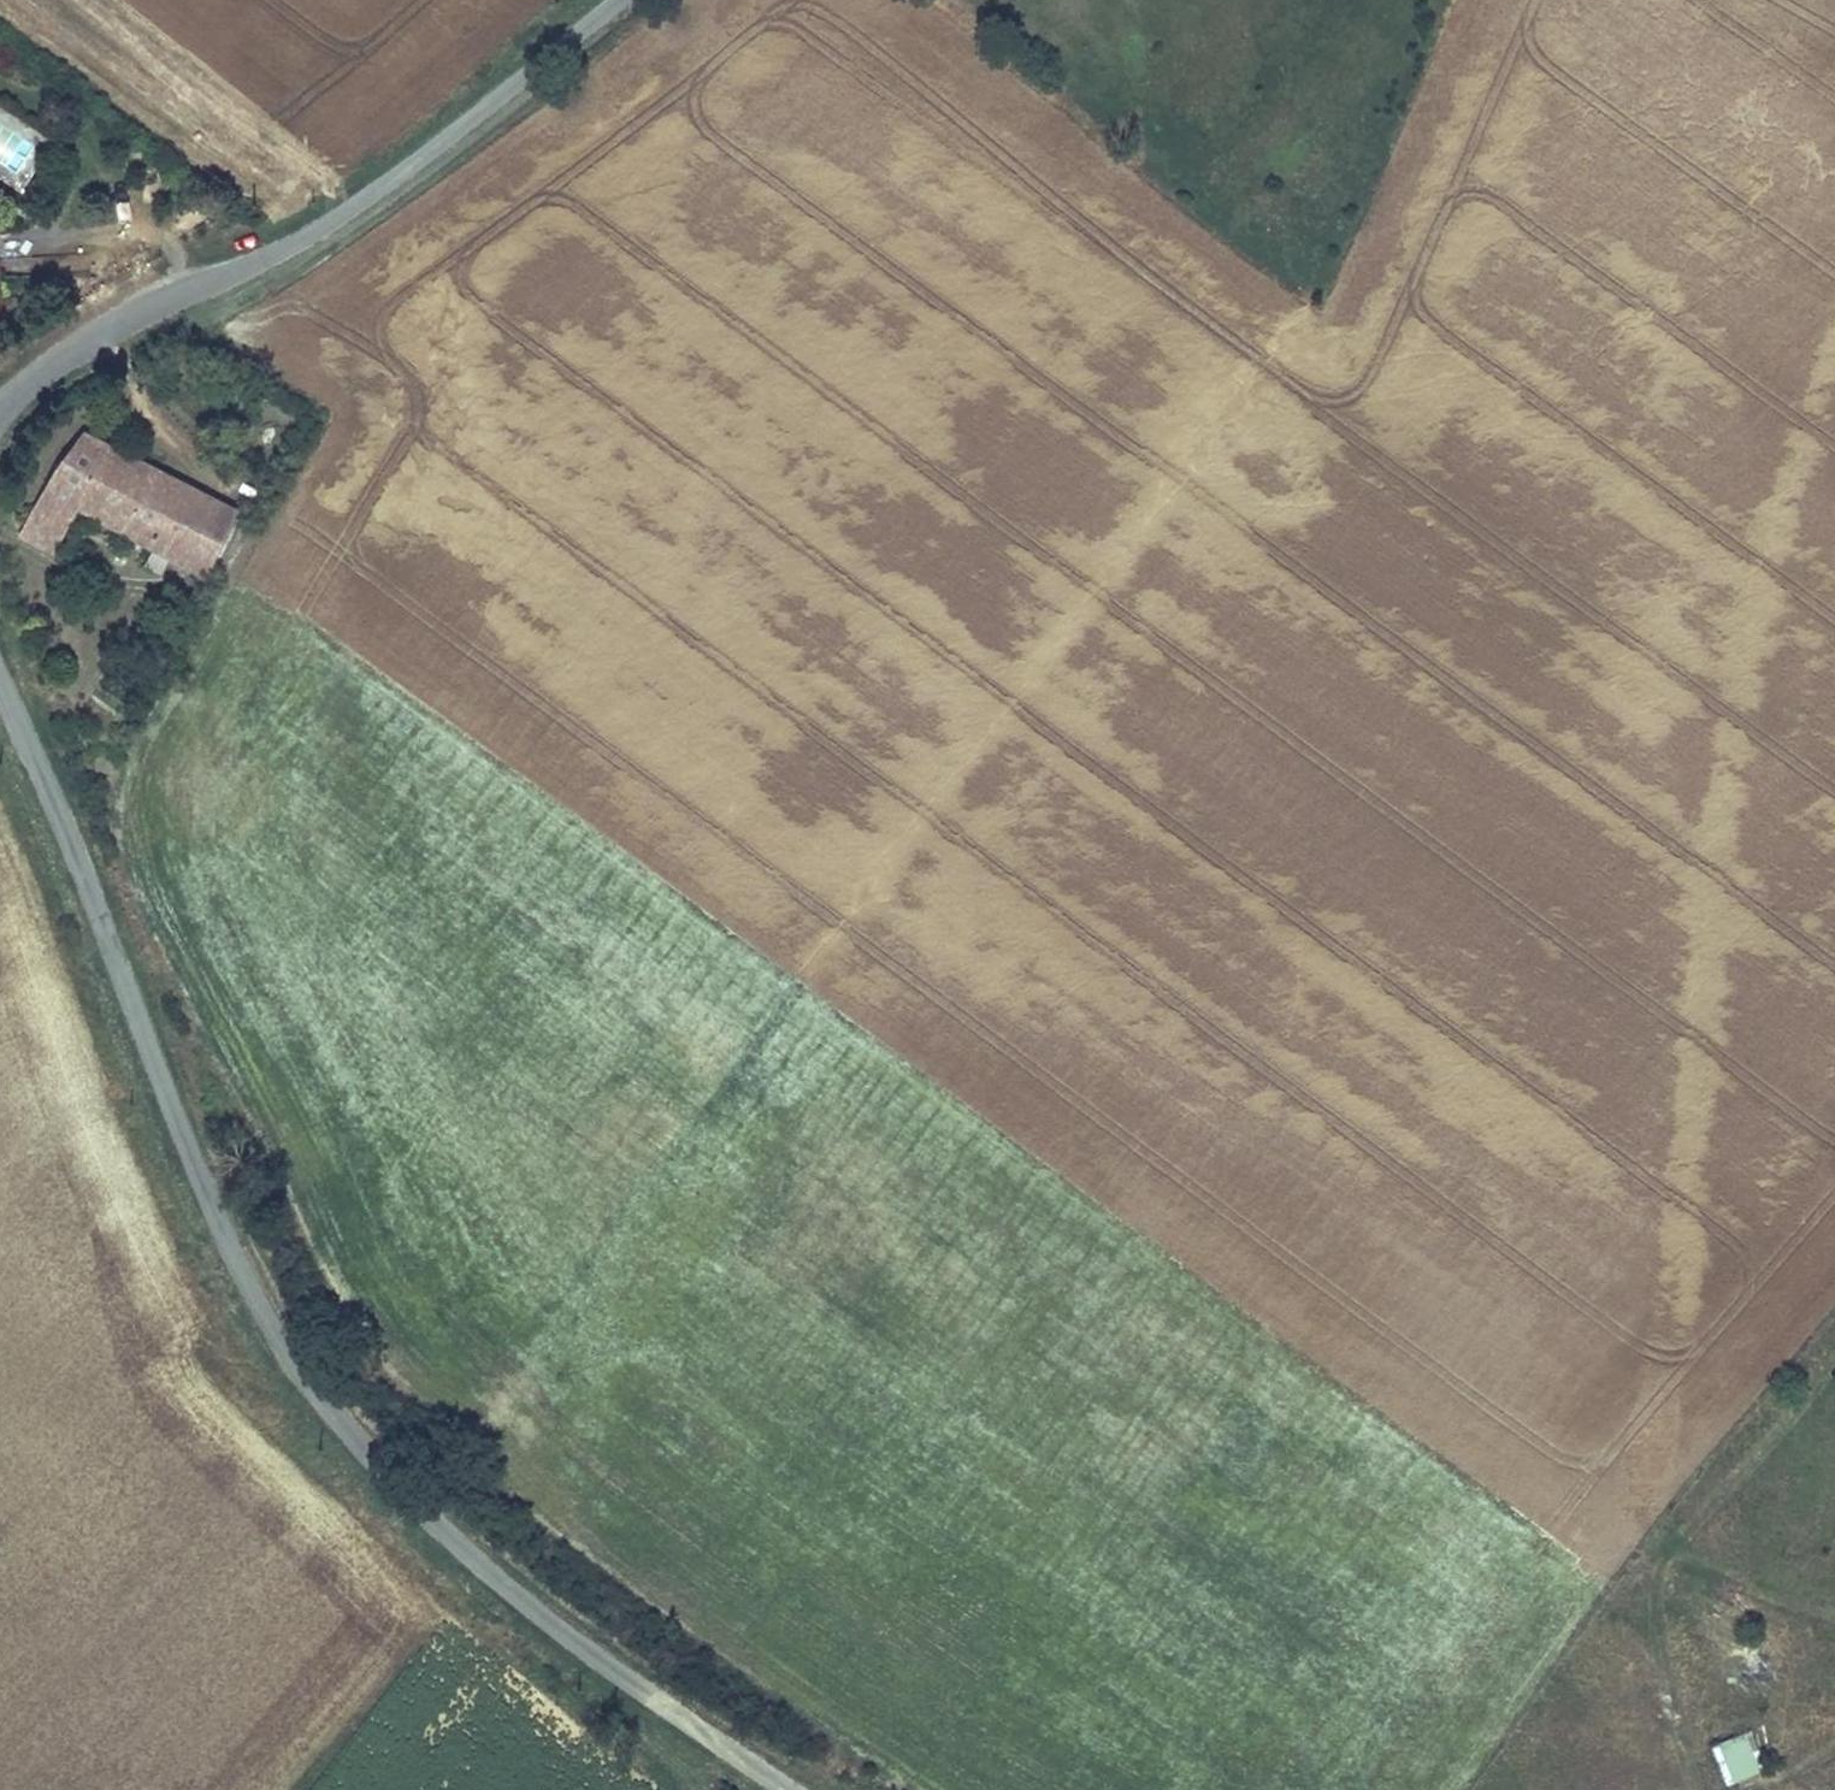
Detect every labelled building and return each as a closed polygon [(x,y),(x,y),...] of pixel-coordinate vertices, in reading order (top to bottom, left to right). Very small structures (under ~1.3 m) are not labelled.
[(173,563),(200,503),(114,458),(79,438),(50,477),(18,539),(51,557),(75,512),(173,563)] [(173,563),(201,577),(228,516),(200,503),(173,563)] [(1722,1784),(1762,1776),(1754,1734),(1714,1742),(1722,1784)]
